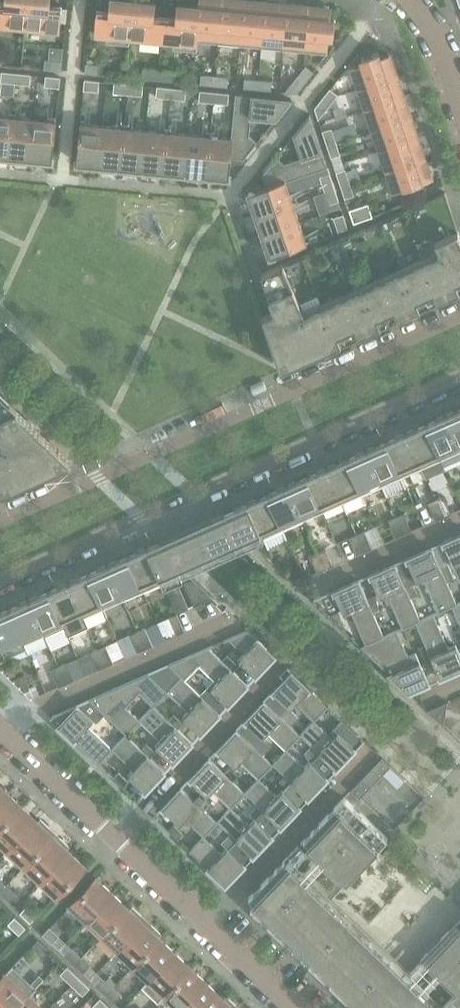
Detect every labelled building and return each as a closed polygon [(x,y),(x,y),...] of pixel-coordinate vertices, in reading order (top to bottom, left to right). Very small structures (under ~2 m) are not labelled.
[(28,0),(5,0),(5,1),(0,0),(0,25),(25,27),(28,0)] [(61,6),(50,5),(50,0),(28,0),(25,27),(59,31),(61,6)] [(132,0),(110,0),(109,11),(97,10),(95,34),(107,35),(106,43),(128,45),(132,0)] [(165,16),(154,15),(155,2),(136,0),(132,0),(128,45),(129,45),(129,38),(162,41),(165,16)] [(200,0),(199,0),(198,6),(177,4),(176,17),(165,16),(162,41),(174,42),(173,49),(195,51),(200,0)] [(222,0),(200,0),(195,51),(196,51),(197,41),(218,43),(222,0)] [(244,0),(242,0),(222,0),(218,43),(219,36),(240,38),(239,45),(244,0)] [(261,47),(266,2),(244,0),(239,45),(261,47)] [(282,49),(287,4),(266,2),(261,47),(262,47),(262,40),(283,42),(282,49)] [(304,51),(309,6),(287,4),(282,49),(304,51)] [(333,37),(334,19),(330,19),(331,9),(328,8),(329,5),(321,4),(321,8),(309,6),(304,51),(327,54),(328,36),(333,37)] [(396,75),(389,54),(379,57),(377,53),(361,58),(362,63),(353,66),(360,88),(396,75)] [(61,71),(62,61),(45,59),(44,69),(61,71)] [(102,74),(103,65),(86,63),(85,73),(102,74)] [(303,84),(313,72),(306,65),(295,78),(303,84)] [(159,80),(159,70),(143,69),(142,78),(159,80)] [(175,81),(176,72),(159,70),(159,80),(175,81)] [(15,83),(16,73),(2,71),(1,82),(15,83)] [(30,85),(31,74),(16,73),(15,83),(30,85)] [(214,85),(215,76),(201,74),(200,84),(214,85)] [(403,96),(396,75),(360,88),(367,108),(403,96)] [(59,87),(60,77),(46,76),(45,86),(59,87)] [(228,86),(228,77),(215,76),(214,85),(228,86)] [(257,89),(258,80),(244,78),(243,88),(257,89)] [(296,93),(303,84),(295,78),(284,92),(295,93),(296,93)] [(98,91),(99,81),(84,79),(83,90),(98,91)] [(271,91),(272,81),(258,80),(257,89),(271,91)] [(128,93),(128,84),(114,82),(113,92),(128,93)] [(142,95),(143,85),(128,84),(128,93),(142,95)] [(170,98),(171,88),(157,86),(156,97),(170,98)] [(185,100),(186,89),(171,88),(170,98),(185,100)] [(329,105),(337,95),(330,89),(321,99),(329,105)] [(213,102),(214,92),(200,90),(199,101),(213,102)] [(228,104),(229,93),(214,92),(213,102),(228,104)] [(255,145),(257,142),(249,135),(251,116),(275,119),(291,99),(235,94),(231,138),(232,138),(230,158),(231,158),(243,159),(246,156),(248,157),(256,146),(255,145)] [(410,116),(403,96),(367,108),(374,128),(410,116)] [(329,105),(321,99),(314,108),(318,119),(329,105)] [(286,181),(327,167),(310,114),(309,114),(294,134),(302,157),(284,163),(276,157),(273,160),(272,158),(264,170),(265,171),(263,174),(266,186),(266,187),(286,181)] [(12,117),(0,116),(0,154),(8,155),(12,117)] [(416,137),(410,116),(374,128),(380,149),(416,137)] [(30,157),(34,119),(12,117),(8,155),(30,157)] [(52,159),(56,121),(34,119),(30,157),(52,159)] [(99,164),(103,126),(80,123),(76,162),(99,164)] [(121,166),(124,128),(103,126),(99,164),(121,166)] [(142,168),(146,130),(124,128),(121,166),(142,168)] [(327,144),(336,141),(332,128),(322,131),(327,144)] [(164,170),(167,132),(146,130),(142,168),(164,170)] [(185,172),(189,134),(167,132),(164,170),(185,172)] [(207,174),(210,136),(189,134),(185,172),(207,174)] [(230,158),(232,138),(231,138),(210,136),(207,174),(229,176),(231,158),(230,158)] [(423,157),(416,137),(380,149),(387,169),(423,157)] [(341,154),(336,141),(327,144),(331,157),(341,154)] [(431,179),(423,157),(387,169),(395,191),(431,179)] [(350,182),(346,169),(336,172),(340,185),(350,182)] [(334,187),(329,173),(319,176),(324,190),(334,187)] [(292,201),(286,181),(266,187),(266,186),(248,192),(256,213),(292,201)] [(355,195),(350,182),(340,185),(345,198),(355,195)] [(339,201),(334,187),(324,190),(329,204),(339,201)] [(261,273),(267,292),(274,310),(263,315),(278,359),(279,362),(280,366),(281,369),(322,350),(342,341),(341,338),(345,337),(359,331),(360,333),(383,323),(381,320),(384,319),(399,313),(400,315),(423,305),(422,303),(424,302),(439,295),(440,298),(459,289),(459,237),(458,230),(451,210),(445,192),(404,210),(382,219),(363,228),(344,236),(324,245),(305,254),(286,262),(283,264),(261,273)] [(299,221),(292,201),(256,213),(263,234),(299,221)] [(373,217),(368,203),(349,210),(353,223),(373,217)] [(348,228),(343,214),(333,217),(338,232),(348,228)] [(306,243),(299,221),(263,234),(270,255),(306,243)] [(0,489),(0,490),(3,489),(3,488),(7,486),(8,487),(20,481),(21,484),(72,461),(69,459),(49,440),(40,432),(28,419),(0,393),(0,489)] [(446,415),(459,448),(459,409),(446,415)] [(446,415),(445,415),(445,416),(426,424),(441,459),(459,451),(459,448),(446,415)] [(441,459),(426,424),(426,423),(425,424),(406,433),(421,468),(441,459)] [(421,468),(406,433),(406,432),(405,432),(406,433),(387,442),(402,476),(421,468)] [(406,486),(402,476),(387,442),(386,441),(386,442),(367,450),(382,485),(386,495),(406,486)] [(382,485),(367,450),(366,450),(366,451),(347,459),(362,494),(382,485)] [(362,494),(347,459),(347,458),(346,459),(347,459),(328,468),(342,503),(347,512),(367,504),(362,494)] [(342,503),(328,468),(327,467),(326,467),(327,468),(308,476),(323,511),(342,503)] [(323,511),(308,476),(307,476),(307,477),(288,485),(303,520),(323,511)] [(303,520),(288,485),(287,485),(287,486),(268,494),(288,539),(283,529),(303,520)] [(288,539),(268,494),(268,493),(267,494),(249,503),(263,538),(265,537),(272,554),(269,547),(288,539)] [(451,513),(443,495),(435,499),(443,516),(451,513)] [(443,516),(435,499),(427,502),(435,520),(443,516)] [(247,548),(255,545),(267,556),(272,554),(265,537),(263,538),(249,503),(248,502),(247,502),(248,503),(223,514),(216,517),(164,541),(158,543),(148,547),(164,586),(164,585),(177,614),(188,608),(176,580),(190,574),(195,571),(247,548)] [(411,530),(404,513),(396,516),(404,534),(411,530)] [(404,534),(396,516),(388,520),(396,537),(404,534)] [(372,548),(364,530),(356,534),(364,551),(372,548)] [(364,551),(356,534),(349,537),(356,555),(364,551)] [(443,542),(453,566),(459,563),(459,535),(443,542)] [(164,586),(148,547),(147,547),(147,548),(128,556),(143,591),(162,582),(164,586)] [(447,581),(440,565),(432,547),(407,559),(417,581),(424,578),(439,611),(451,606),(456,603),(447,581)] [(332,565),(325,548),(317,551),(325,569),(332,565)] [(325,569),(317,551),(309,555),(317,572),(325,569)] [(143,591),(128,556),(128,555),(127,556),(108,565),(123,600),(143,591)] [(406,586),(413,583),(417,581),(407,559),(370,575),(380,598),(388,594),(402,627),(415,621),(421,619),(411,597),(406,586)] [(454,578),(447,562),(440,565),(447,581),(454,578)] [(123,600),(108,565),(108,564),(107,564),(108,565),(98,569),(89,574),(88,573),(88,574),(104,608),(123,600)] [(104,608),(88,574),(69,582),(84,617),(104,608)] [(213,596),(194,578),(184,582),(194,605),(213,596)] [(374,614),(367,598),(359,580),(333,591),(342,609),(343,614),(351,611),(365,643),(384,635),(374,614)] [(84,617),(69,582),(68,582),(68,583),(49,591),(64,626),(84,617)] [(418,594),(413,583),(406,586),(411,597),(418,594)] [(64,626),(49,591),(49,590),(48,591),(29,600),(44,634),(64,626)] [(381,610),(374,595),(367,598),(374,614),(381,610)] [(44,634),(29,600),(29,599),(28,600),(29,600),(20,604),(10,608),(29,652),(25,643),(44,634)] [(456,603),(451,606),(459,626),(459,602),(456,603)] [(10,608),(9,608),(9,609),(0,613),(0,640),(8,658),(9,661),(29,652),(10,608)] [(345,627),(338,611),(329,615),(343,629),(345,627)] [(185,631),(177,614),(169,617),(177,635),(185,631)] [(432,614),(421,619),(415,621),(425,644),(432,660),(440,678),(442,677),(446,676),(459,669),(459,654),(455,644),(448,648),(432,614)] [(153,645),(145,628),(137,631),(145,649),(153,645)] [(275,655),(247,628),(246,629),(247,630),(228,638),(243,652),(238,658),(256,675),(275,655)] [(429,683),(415,652),(408,655),(396,629),(384,635),(365,643),(360,646),(409,692),(410,691),(429,683)] [(145,649),(137,631),(130,635),(137,652),(145,649)] [(0,640),(0,662),(8,658),(0,640)] [(432,660),(425,644),(418,647),(425,663),(432,660)] [(113,662),(106,645),(98,648),(106,666),(113,662)] [(228,704),(247,684),(233,670),(223,661),(208,647),(169,664),(171,666),(182,676),(184,679),(198,664),(216,681),(210,687),(228,704)] [(106,666),(98,648),(91,652),(98,669),(106,666)] [(238,665),(229,655),(223,661),(233,670),(238,665)] [(74,680),(66,662),(58,666),(66,683),(74,680)] [(66,683),(58,666),(51,669),(58,687),(66,683)] [(328,706),(292,671),(291,672),(273,691),(287,705),(279,714),(291,725),(299,716),(291,709),(296,703),(314,720),(328,706)] [(125,706),(138,691),(154,705),(168,691),(149,673),(90,699),(105,714),(126,734),(140,720),(125,706)] [(31,689),(24,674),(17,677),(25,692),(31,689)] [(196,690),(184,679),(182,676),(168,691),(188,710),(182,716),(200,733),(220,713),(205,699),(196,690)] [(112,748),(88,725),(93,719),(97,723),(105,714),(90,699),(50,717),(99,763),(112,748)] [(291,725),(279,714),(264,700),(245,720),(263,737),(269,732),(287,749),(301,735),(291,725)] [(443,725),(448,701),(427,710),(443,725)] [(178,728),(168,719),(154,705),(140,720),(160,739),(155,745),(173,762),(192,742),(178,728)] [(183,722),(174,713),(168,719),(178,728),(183,722)] [(355,748),(337,731),(332,737),(314,720),(301,734),(313,746),(322,755),(336,768),(355,748)] [(273,764),(261,752),(251,743),(237,729),(217,749),(236,766),(241,761),(259,778),(273,764)] [(165,771),(150,757),(141,748),(126,734),(113,748),(133,768),(127,773),(145,791),(165,771)] [(266,746),(256,737),(251,743),(261,752),(266,746)] [(156,751),(146,742),(141,748),(150,757),(156,751)] [(322,755),(313,746),(307,751),(317,760),(322,755)] [(328,777),(310,760),(304,766),(287,749),(273,763),(285,774),(308,797),(328,777)] [(360,798),(382,773),(398,787),(404,780),(389,766),(390,764),(382,757),(351,790),(360,798)] [(233,781),(224,772),(209,758),(190,778),(209,795),(214,789),(232,806),(245,793),(233,781)] [(238,775),(229,766),(224,772),(233,781),(238,775)] [(128,780),(114,767),(109,773),(122,786),(128,780)] [(281,826),(308,797),(285,774),(280,780),(286,787),(283,790),(282,789),(277,795),(259,778),(246,792),(281,826)] [(218,821),(206,809),(196,801),(182,787),(162,807),(180,823),(185,818),(202,834),(204,836),(218,821)] [(21,805),(5,790),(0,796),(0,827),(21,805)] [(373,935),(332,895),(378,847),(387,839),(388,838),(353,805),(344,797),(248,897),(365,1007),(459,1007),(459,917),(410,970),(373,935)] [(36,820),(21,805),(0,827),(0,841),(9,849),(36,820)] [(272,835),(255,818),(249,824),(232,807),(218,821),(230,832),(239,842),(253,855),(272,835)] [(24,864),(52,835),(47,830),(49,828),(41,819),(38,822),(36,820),(9,849),(24,864)] [(182,832),(173,823),(167,829),(177,838),(182,832)] [(239,842),(230,832),(224,838),(234,847),(239,842)] [(40,879),(68,850),(66,848),(69,846),(60,837),(57,840),(52,835),(24,864),(40,879)] [(245,864),(227,847),(222,853),(204,836),(190,851),(225,884),(245,864)] [(56,895),(84,865),(68,850),(40,879),(56,895)] [(87,920),(113,893),(96,877),(71,904),(87,920)] [(6,884),(0,890),(0,893),(8,901),(16,893),(6,884)] [(103,934),(128,908),(113,893),(87,920),(103,934)] [(37,914),(27,905),(20,912),(30,922),(37,914)] [(118,949),(144,922),(139,918),(141,915),(132,907),(130,909),(128,908),(103,934),(118,949)] [(26,927),(15,916),(8,923),(19,934),(26,927)] [(134,964),(160,937),(158,936),(160,933),(152,925),(149,927),(144,922),(118,949),(134,964)] [(59,935),(50,926),(42,934),(52,943),(59,935)] [(150,979),(175,952),(160,937),(134,964),(149,978),(150,979)] [(47,947),(37,939),(29,947),(36,953),(42,952),(47,947)] [(81,957),(73,948),(66,956),(74,964),(81,957)] [(166,995),(191,967),(175,952),(150,979),(149,978),(142,986),(159,1002),(166,995)] [(83,972),(90,965),(81,957),(74,964),(83,972)] [(29,996),(36,988),(12,965),(0,978),(0,1007),(17,1007),(29,996)] [(71,984),(78,977),(67,966),(60,973),(71,984)] [(207,982),(191,967),(166,995),(180,1007),(182,1007),(207,982)] [(90,987),(78,977),(71,984),(83,995),(90,987)] [(113,987),(104,978),(97,986),(106,994),(113,987)] [(222,997),(207,982),(182,1007),(212,1007),(222,997)] [(114,1002),(122,995),(113,987),(106,994),(114,1002)] [(29,996),(17,1007),(42,1007),(29,996)] [(233,1007),(236,1005),(227,996),(224,999),(222,997),(212,1007),(234,1007),(233,1007)] [(100,997),(93,1005),(96,1007),(111,1007),(100,997)]
